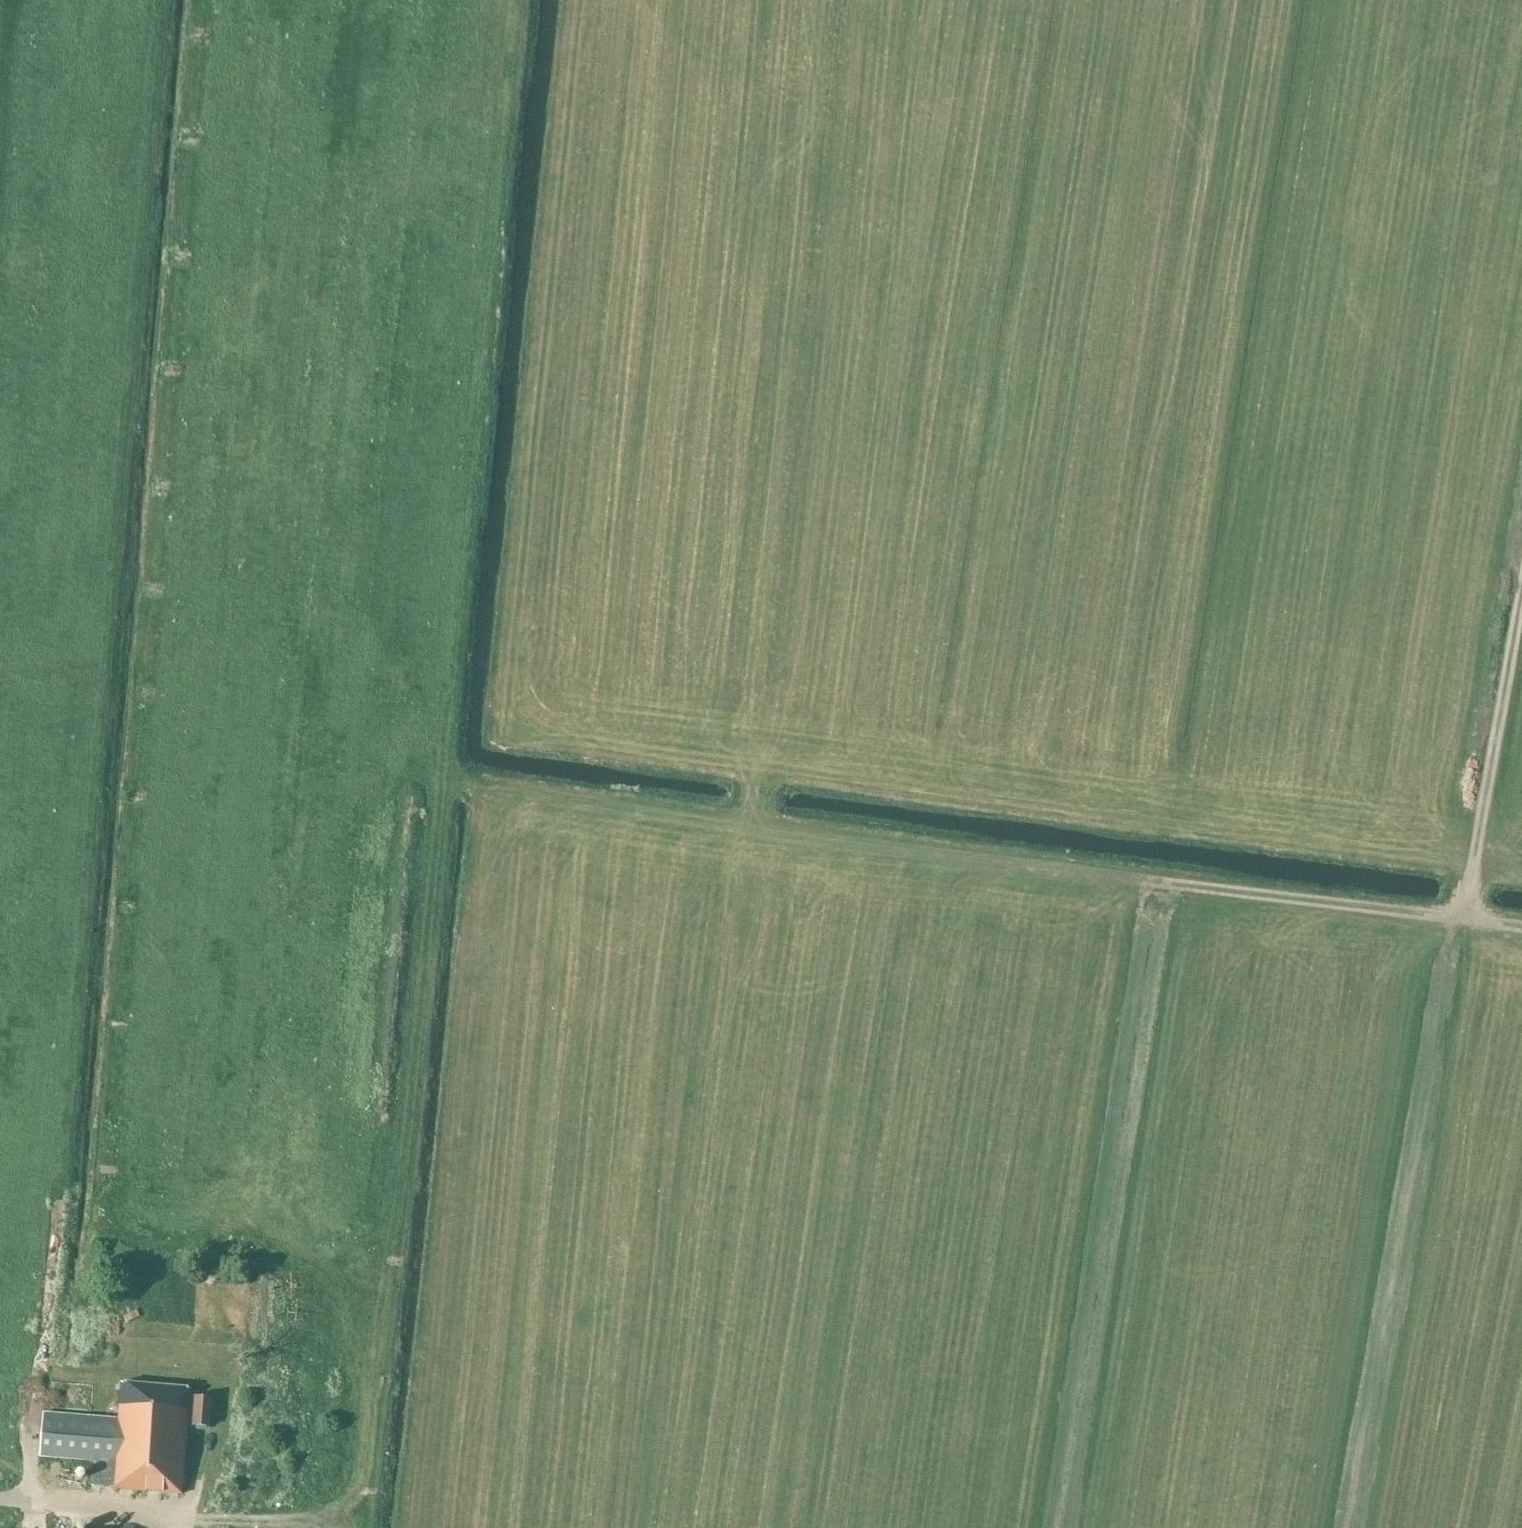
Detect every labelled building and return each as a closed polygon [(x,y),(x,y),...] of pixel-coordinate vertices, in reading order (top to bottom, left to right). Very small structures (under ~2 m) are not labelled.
[(211,1427),(213,1399),(195,1397),(191,1397),(191,1390),(121,1384),(119,1419),(44,1413),(40,1456),(92,1460),(90,1485),(114,1487),(114,1489),(163,1493),(164,1490),(183,1491),(188,1425),(192,1425),(192,1426),(211,1427)]
